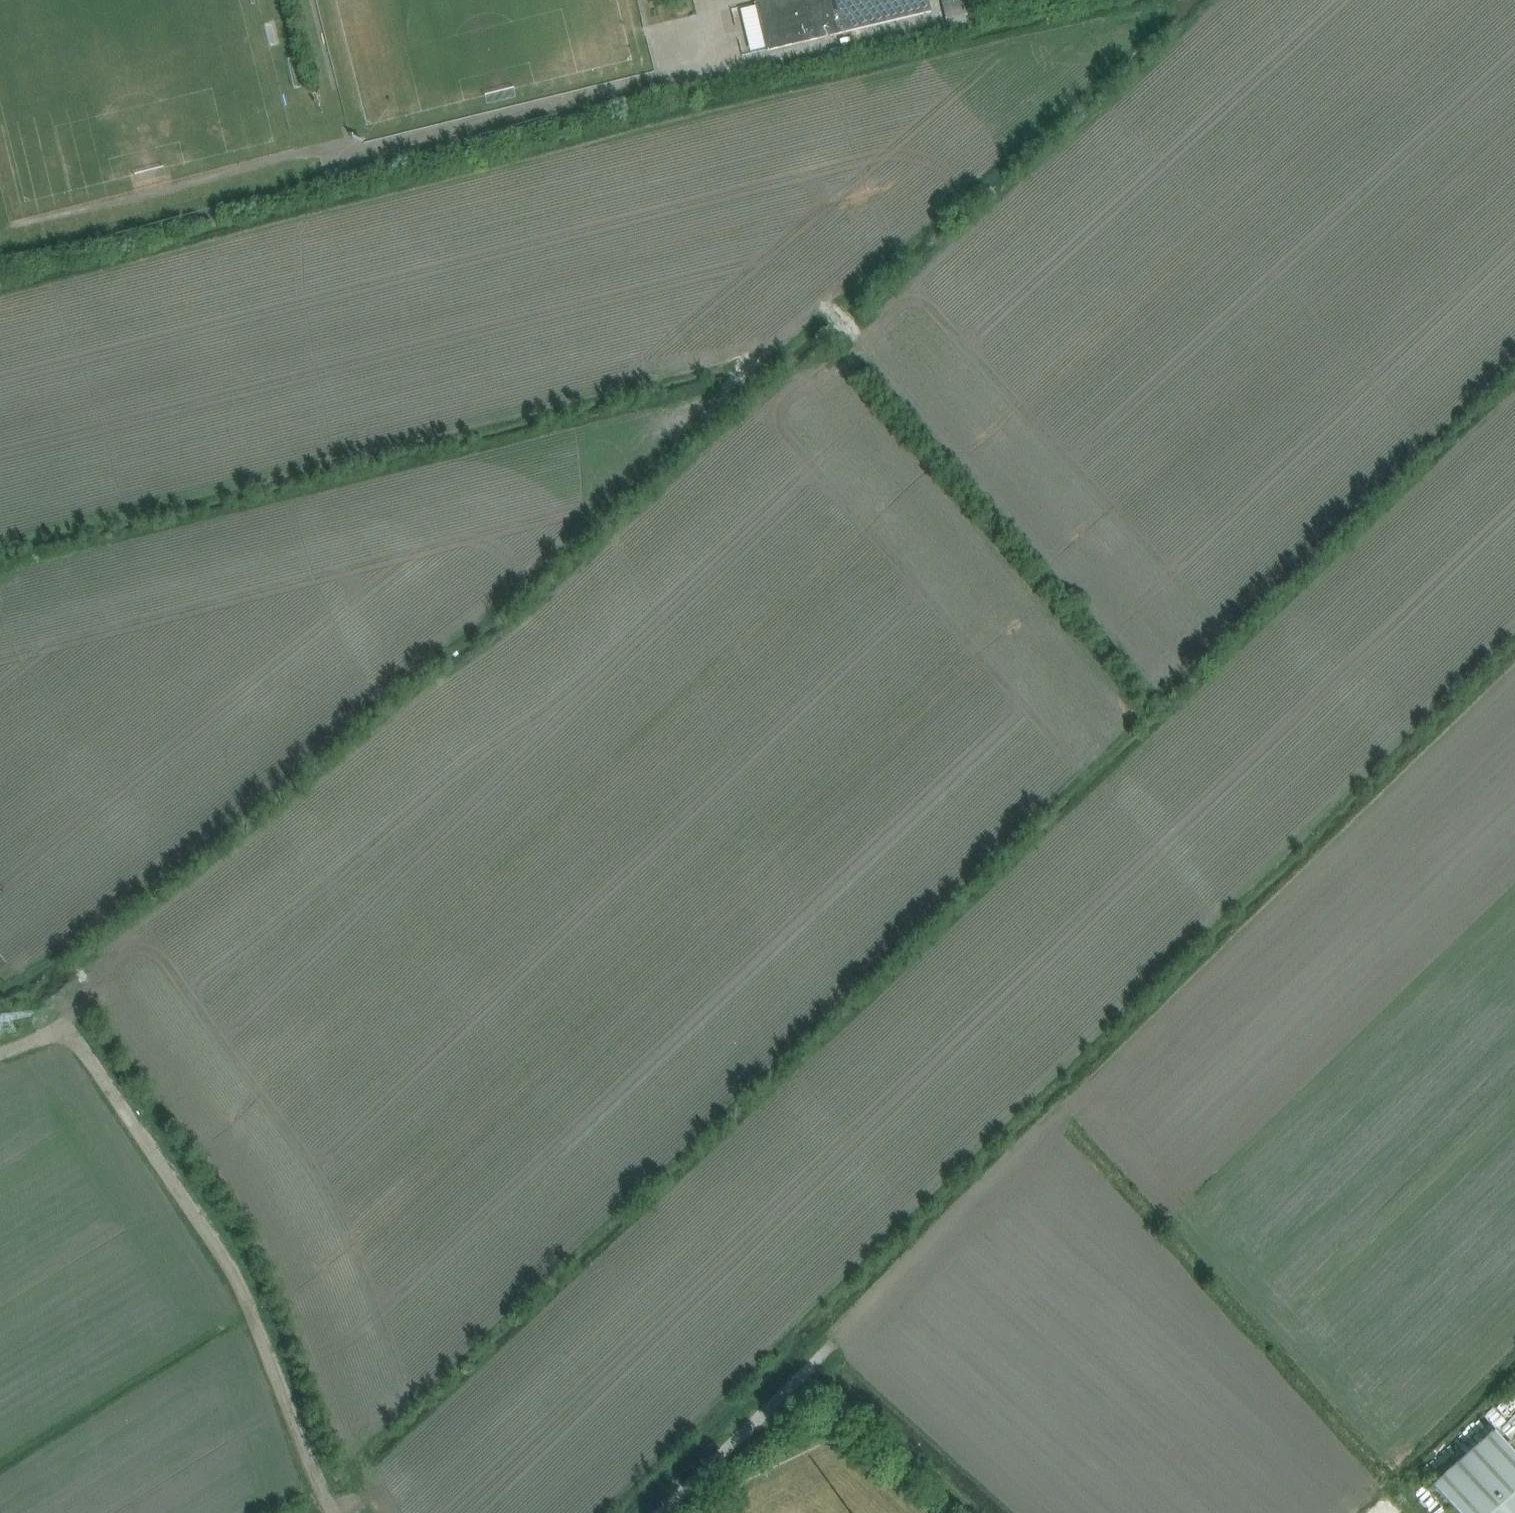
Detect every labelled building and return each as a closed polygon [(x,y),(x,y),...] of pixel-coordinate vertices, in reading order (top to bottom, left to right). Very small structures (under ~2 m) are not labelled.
[(755,2),(767,50),(931,12),(928,0),(765,0),(755,2)] [(839,48),(830,50),(832,60),(842,57),(839,48)] [(1457,1512),(1514,1512),(1514,1455),(1494,1431),(1432,1485),(1457,1512)]
